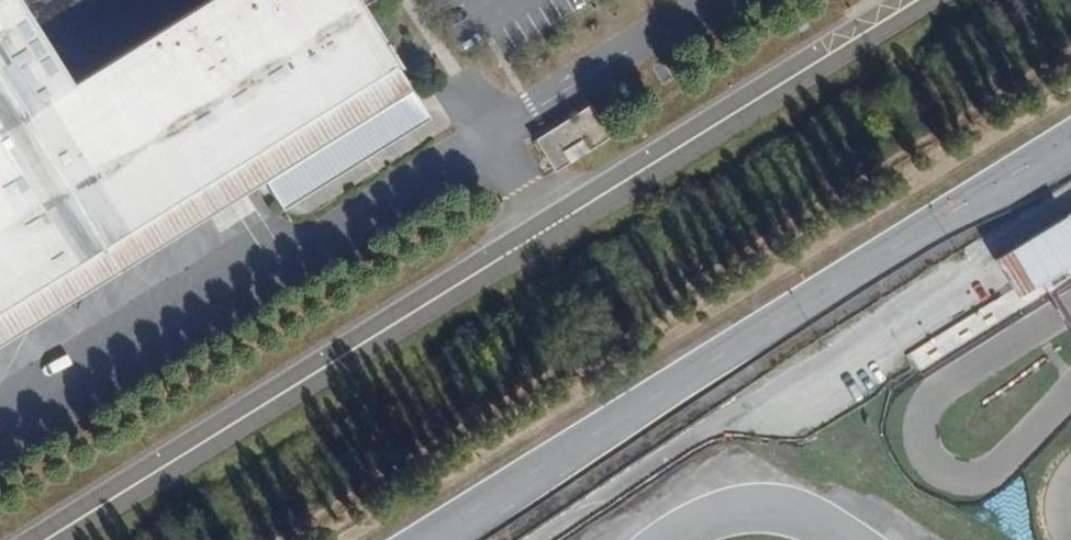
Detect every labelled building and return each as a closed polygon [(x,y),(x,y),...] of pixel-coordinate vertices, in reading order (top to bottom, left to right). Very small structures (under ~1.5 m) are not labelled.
[(389,63),(351,0),(195,0),(20,108),(0,75),(0,306),(389,63)] [(405,92),(389,63),(0,306),(0,345),(405,92)] [(1019,301),(1052,282),(1070,270),(1070,218),(996,262),(1019,301)]
